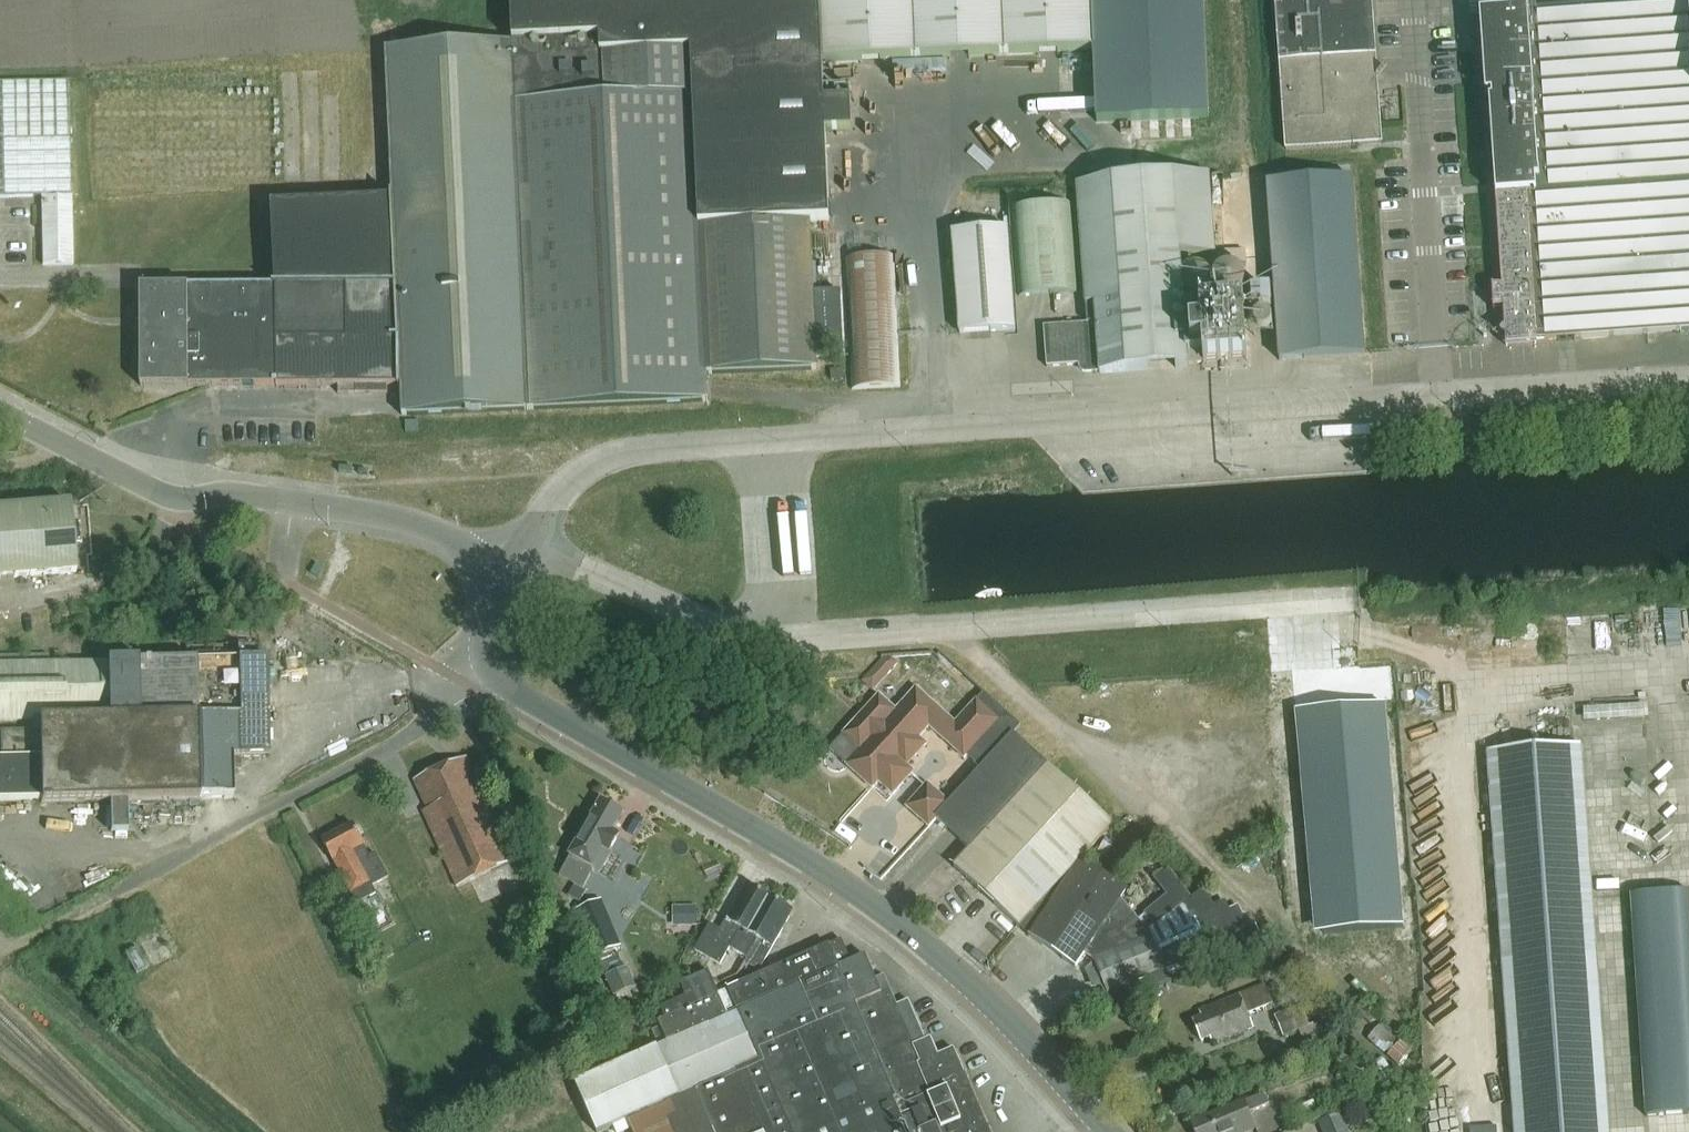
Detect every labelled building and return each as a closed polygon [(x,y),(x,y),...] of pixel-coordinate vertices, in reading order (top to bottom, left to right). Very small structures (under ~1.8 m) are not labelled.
[(820,88),(819,66),(1094,53),(1092,0),(511,0),(512,46),(383,52),(390,201),(268,206),(272,290),(138,292),(139,390),(180,390),(339,382),(340,394),(390,392),(389,384),(400,383),(401,417),(705,403),(704,378),(813,373),(813,364),(840,363),(837,299),(808,301),(806,227),(825,226),(822,137),(850,136),(848,105),(821,106),(820,88)] [(1094,53),(1098,120),(1208,115),(1203,0),(1092,0),(1094,53)] [(1286,151),(1380,144),(1372,23),(1371,0),(1276,0),(1286,151)] [(1480,12),(1485,95),(1495,95),(1495,102),(1491,103),(1496,175),(1506,174),(1508,199),(1498,199),(1504,289),(1492,290),(1493,310),(1506,309),(1508,342),(1688,329),(1688,0),(1658,0),(1480,12)] [(71,197),(68,83),(0,84),(0,198),(71,197)] [(1181,256),(1214,254),(1207,177),(1075,187),(1084,305),(1094,304),(1095,326),(1043,330),(1046,371),(1080,368),(1081,371),(1082,374),(1085,375),(1100,375),(1100,378),(1246,366),(1241,311),(1203,314),(1202,304),(1185,306),(1181,256)] [(1279,362),(1364,356),(1351,178),(1266,185),(1279,362)] [(42,267),(73,266),(71,198),(40,199),(42,267)] [(1068,206),(1017,210),(1024,299),(1075,295),(1068,206)] [(958,337),(1013,333),(1006,231),(951,236),(958,337)] [(892,260),(844,263),(850,394),(899,391),(892,260)] [(1251,293),(1252,313),(1272,311),(1271,292),(1251,293)] [(829,385),(841,384),(840,374),(828,375),(829,385)] [(419,422),(405,422),(406,432),(419,432),(419,422)] [(76,573),(70,505),(0,511),(0,580),(76,573)] [(316,564),(311,574),(317,577),(318,578),(324,568),(323,567),(316,564)] [(208,658),(253,656),(253,645),(208,647),(208,658)] [(208,658),(204,658),(204,646),(183,647),(183,659),(59,664),(58,656),(0,658),(0,800),(46,799),(46,802),(108,799),(109,829),(126,828),(125,799),(230,795),(229,767),(239,767),(239,758),(262,757),(258,656),(253,656),(208,658)] [(875,668),(885,678),(897,665),(893,661),(881,661),(875,668)] [(983,696),(976,704),(955,728),(928,705),(917,718),(903,705),(895,714),(878,699),(828,755),(872,794),(878,787),(893,800),(913,776),(907,771),(926,748),(918,741),(919,741),(929,730),(964,761),(966,759),(997,723),(1004,714),(983,696)] [(1383,704),(1299,711),(1317,932),(1401,925),(1383,704)] [(971,852),(1048,765),(1014,736),(1021,728),(1004,714),(997,723),(966,759),(981,772),(951,805),(929,786),(908,810),(931,829),(938,821),(971,852)] [(1513,1130),(1513,1131),(1608,1131),(1581,744),(1486,750),(1513,1130)] [(459,886),(516,861),(469,756),(418,779),(430,807),(425,810),(459,886)] [(1083,862),(1113,829),(1046,769),(1048,766),(1048,765),(971,852),(972,852),(955,872),(1020,930),(1083,862)] [(615,831),(625,813),(604,801),(574,853),(576,854),(564,875),(576,882),(569,894),(580,900),(587,888),(583,886),(594,866),(597,867),(607,850),(610,852),(620,834),(615,831)] [(372,856),(366,844),(355,822),(323,839),(335,862),(337,861),(354,893),(359,903),(378,894),(374,887),(391,878),(378,853),(372,856)] [(1109,921),(1122,900),(1128,892),(1083,862),(1020,930),(1031,940),(1077,970),(1087,954),(1109,921)] [(1148,920),(1143,924),(1144,926),(1145,927),(1149,932),(1192,898),(1167,867),(1155,877),(1153,879),(1167,896),(1165,897),(1144,914),(1145,915),(1148,920)] [(763,966),(791,917),(785,913),(789,906),(752,885),(749,892),(744,889),(720,931),(711,925),(696,951),(723,967),(733,949),(752,960),(750,963),(757,967),(759,964),(763,966)] [(1095,962),(1085,971),(1093,988),(1106,986),(1110,994),(1139,981),(1148,977),(1167,968),(1170,975),(1172,974),(1236,946),(1241,943),(1252,938),(1256,937),(1256,936),(1260,934),(1251,913),(1243,916),(1238,906),(1227,911),(1223,904),(1211,909),(1202,889),(1195,896),(1192,898),(1149,931),(1151,934),(1153,938),(1095,962)] [(1631,895),(1645,1116),(1688,1113),(1688,891),(1631,895)] [(616,934),(601,899),(575,909),(590,944),(616,934)] [(1109,921),(1087,954),(1095,962),(1153,938),(1151,934),(1150,934),(1149,932),(1145,927),(1144,926),(1143,924),(1122,900),(1109,921)] [(696,907),(682,907),(683,926),(697,926),(696,907)] [(616,934),(590,944),(595,956),(620,946),(621,945),(616,934)] [(954,1050),(938,1057),(930,1041),(926,1043),(908,1002),(897,1007),(884,977),(879,979),(868,954),(854,960),(845,939),(731,989),(741,1012),(728,1018),(708,972),(680,985),(685,998),(660,1009),(665,1020),(658,1023),(667,1045),(576,1086),(596,1131),(599,1131),(627,1120),(632,1131),(989,1131),(954,1050)] [(627,963),(620,946),(595,956),(602,973),(604,972),(605,976),(627,967),(625,964),(627,963)] [(136,950),(125,955),(136,976),(146,971),(136,950)] [(627,967),(605,976),(613,995),(614,997),(636,988),(635,986),(627,967)] [(1250,1013),(1272,1004),(1264,984),(1202,1009),(1204,1015),(1195,1018),(1203,1039),(1211,1036),(1213,1042),(1255,1025),(1250,1013)] [(1302,1005),(1277,1015),(1285,1035),(1311,1024),(1302,1005)] [(1400,1042),(1388,1057),(1398,1066),(1411,1052),(1400,1042)] [(1268,1107),(1263,1095),(1244,1103),(1243,1102),(1191,1123),(1195,1131),(1252,1131),(1255,1131),(1249,1115),(1268,1107)] [(1338,1114),(1319,1122),(1323,1131),(1346,1131),(1338,1114)]
